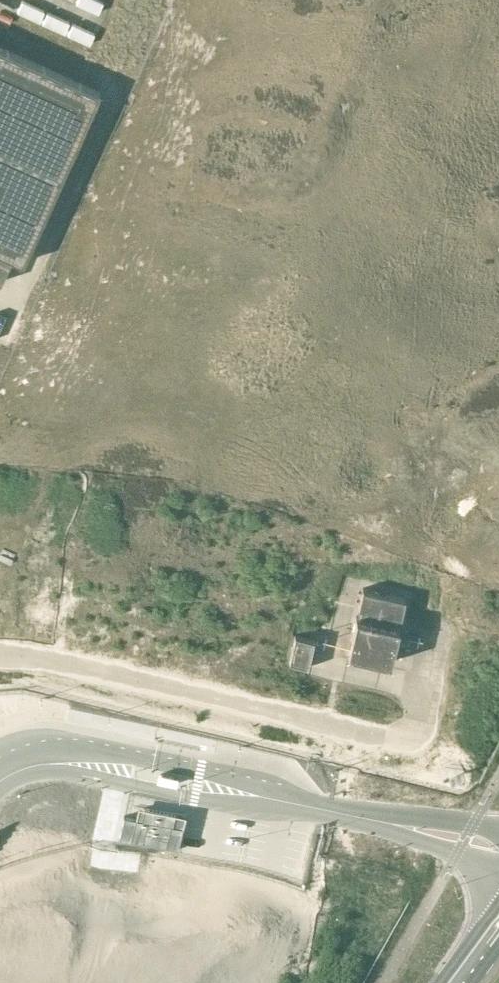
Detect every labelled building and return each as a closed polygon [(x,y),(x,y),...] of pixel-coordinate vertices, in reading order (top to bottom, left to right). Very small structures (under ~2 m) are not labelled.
[(11,256),(22,261),(99,91),(0,46),(0,281),(11,256)] [(404,597),(362,588),(347,651),(390,661),(404,597)] [(313,639),(295,635),(289,661),(307,665),(313,639)]
